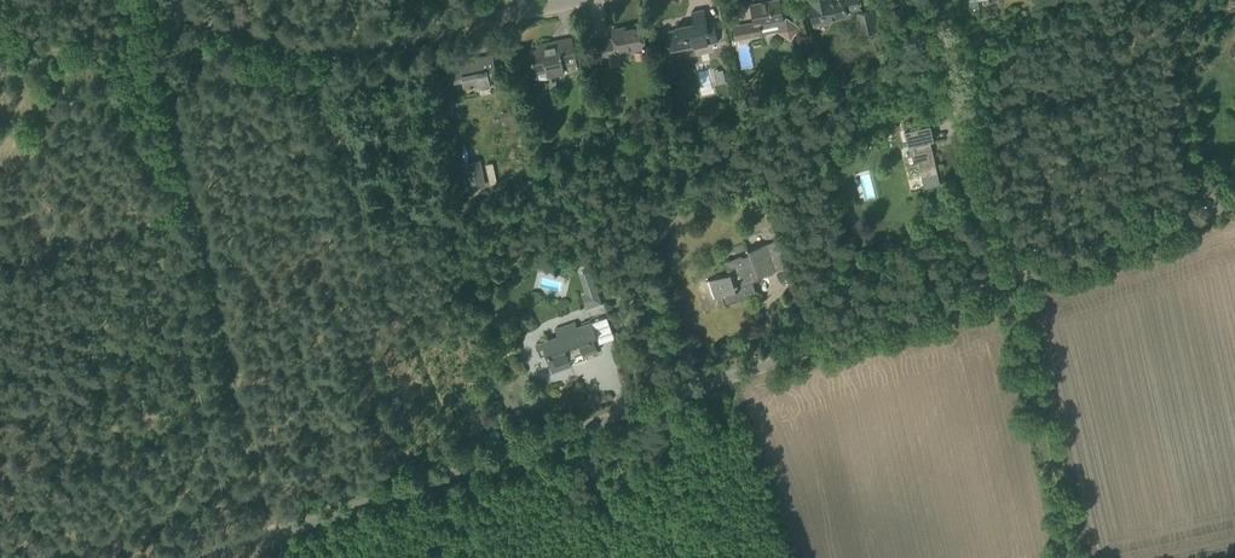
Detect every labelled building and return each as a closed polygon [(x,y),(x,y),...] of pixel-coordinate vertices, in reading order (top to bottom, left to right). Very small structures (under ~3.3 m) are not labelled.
[(779,0),(773,0),(750,5),(754,22),(744,24),(746,37),(762,34),(760,27),(778,24),(781,26),(779,30),(792,38),(799,25),(786,18),(785,20),(783,19),(779,0)] [(859,7),(858,0),(840,0),(831,2),(830,0),(811,0),(811,3),(810,4),(814,23),(847,16),(845,10),(859,7)] [(714,22),(707,23),(704,9),(691,11),(694,22),(675,26),(676,29),(666,31),(670,51),(718,42),(714,22)] [(878,29),(873,9),(856,13),(861,34),(878,29)] [(645,48),(640,24),(612,30),(614,39),(596,42),(599,58),(645,48)] [(563,66),(577,64),(571,38),(541,44),(542,48),(531,51),(535,73),(547,71),(547,76),(564,72),(563,66)] [(489,77),(497,75),(492,54),(475,58),(476,62),(452,68),(455,82),(463,80),(464,87),(478,84),(479,89),(491,86),(489,77)] [(723,69),(714,71),(717,84),(726,82),(723,69)] [(731,97),(728,107),(737,110),(741,101),(731,97)] [(918,162),(921,176),(938,173),(930,142),(934,141),(930,125),(905,131),(908,147),(914,145),(915,153),(911,154),(913,164),(918,162)] [(486,186),(480,160),(463,163),(469,189),(486,186)] [(787,267),(779,240),(747,250),(748,253),(724,261),(728,273),(706,281),(712,298),(721,295),(725,304),(757,294),(751,278),(756,276),(756,277),(787,267)] [(595,269),(578,272),(584,307),(600,304),(595,269)] [(593,337),(597,336),(592,321),(577,326),(575,321),(555,328),(557,336),(536,343),(540,356),(546,354),(552,372),(571,366),(569,360),(576,357),(575,355),(582,353),(583,355),(598,350),(593,337)]
